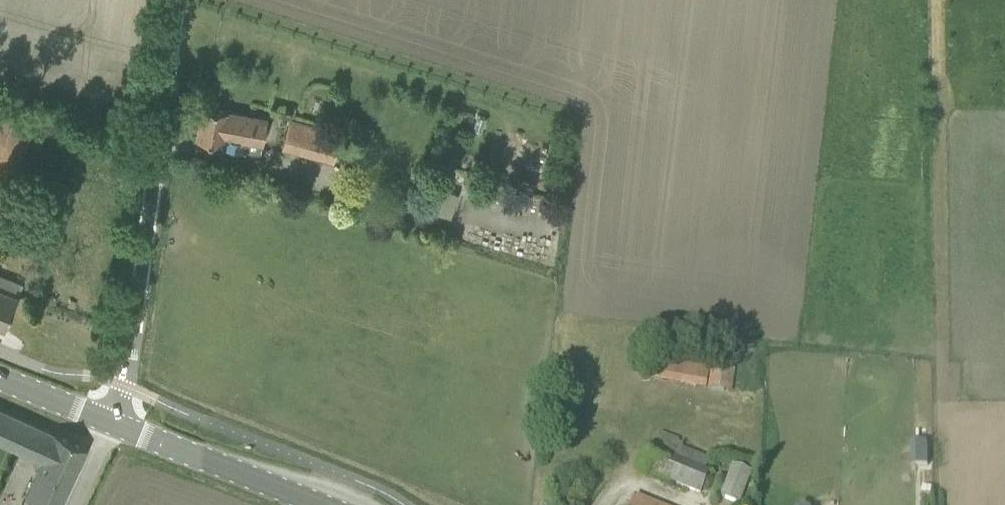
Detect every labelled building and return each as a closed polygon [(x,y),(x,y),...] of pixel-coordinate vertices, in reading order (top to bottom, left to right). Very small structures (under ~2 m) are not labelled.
[(203,106),(197,138),(221,142),(220,145),(224,146),(223,148),(246,151),(246,149),(262,152),(267,118),(222,111),(222,109),(203,106)] [(38,118),(10,108),(0,132),(0,200),(8,180),(14,182),(38,118)] [(333,161),(341,131),(290,118),(282,148),(333,161)] [(5,328),(17,294),(16,294),(22,281),(0,273),(0,326),(5,328)] [(727,392),(731,369),(712,366),(708,389),(727,392)] [(88,448),(0,408),(0,442),(42,462),(21,504),(61,504),(88,448)] [(642,472),(670,483),(684,448),(680,447),(682,440),(659,431),(642,472)] [(705,456),(684,448),(670,483),(699,494),(709,471),(705,469),(709,458),(705,456)] [(718,498),(737,504),(738,504),(750,473),(730,466),(718,498)] [(634,496),(630,504),(655,504),(634,496)]
